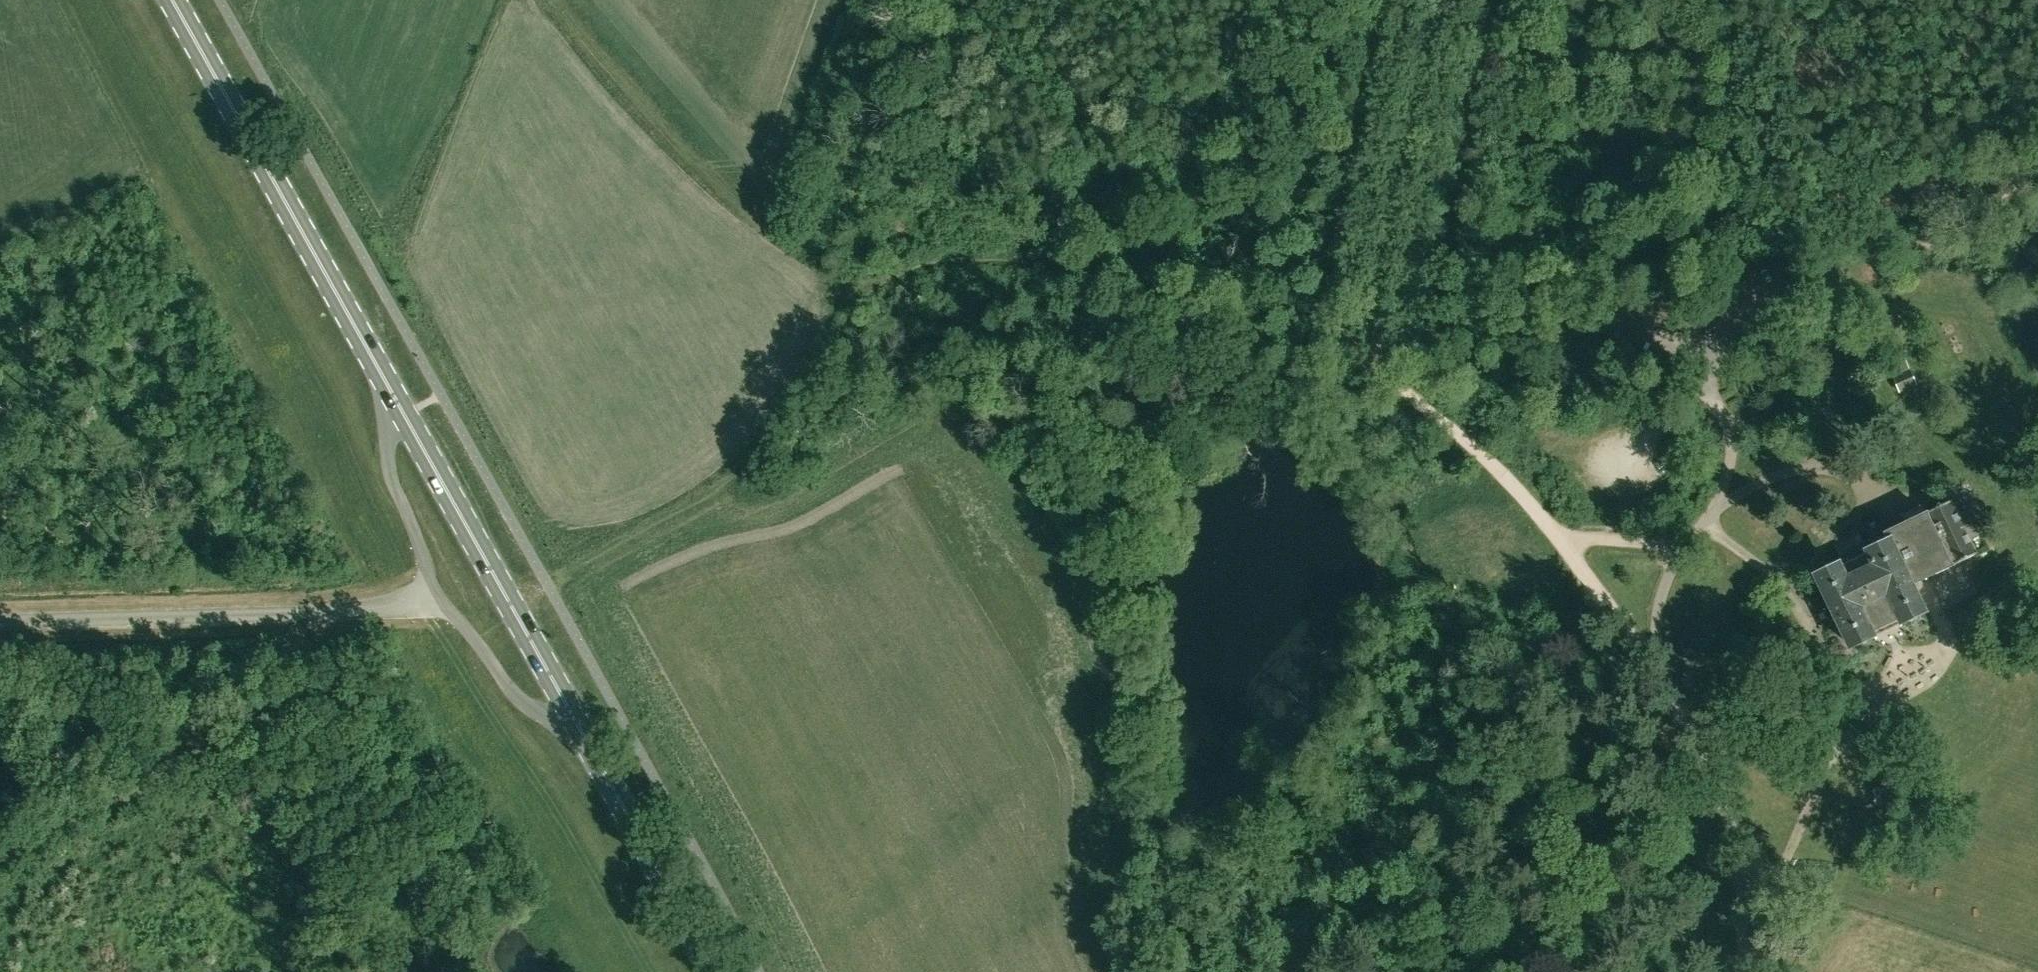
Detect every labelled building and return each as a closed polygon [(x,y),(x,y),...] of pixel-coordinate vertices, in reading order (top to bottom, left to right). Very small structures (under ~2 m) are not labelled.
[(1936,406),(1925,384),(1912,391),(1922,412),(1936,406)] [(1818,576),(1852,647),(1925,612),(1913,586),(1978,555),(1970,539),(1982,533),(1972,513),(1961,518),(1953,502),(1887,533),(1890,541),(1818,576)]
